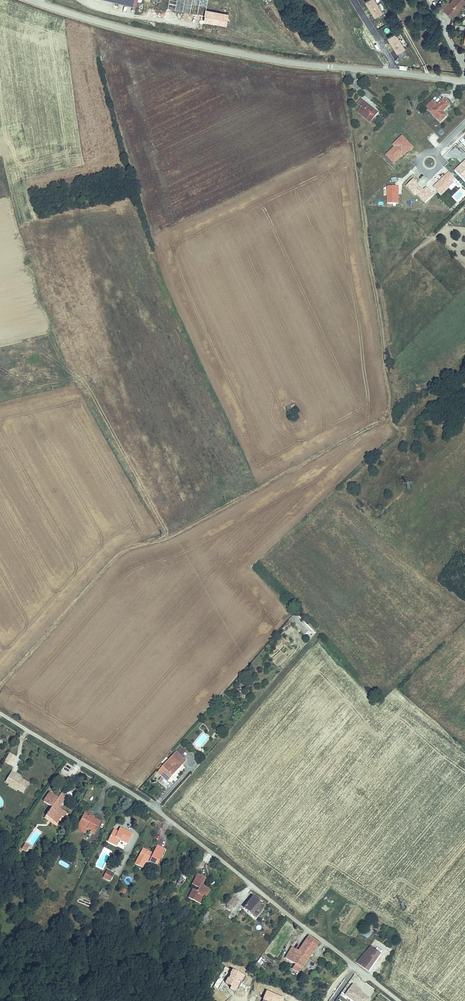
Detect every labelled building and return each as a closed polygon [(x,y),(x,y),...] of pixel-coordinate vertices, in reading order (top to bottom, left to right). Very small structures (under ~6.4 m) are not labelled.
[(376,0),(365,0),(374,15),(382,10),(376,0)] [(438,5),(453,17),(464,0),(451,0),(449,2),(446,0),(442,0),(438,5)] [(405,46),(395,31),(387,36),(399,55),(405,51),(403,47),(405,46)] [(362,98),(358,103),(362,106),(357,111),(371,122),(379,112),(362,98)] [(433,100),(426,106),(440,120),(447,114),(443,110),(450,104),(444,98),(437,104),(433,100)] [(428,139),(431,143),(438,137),(435,133),(428,139)] [(456,169),(464,179),(464,160),(456,169)] [(442,194),(454,181),(452,179),(455,177),(450,171),(434,186),(442,194)] [(387,186),(387,204),(398,204),(398,186),(387,186)] [(304,635),(309,631),(294,615),(289,619),(304,635)] [(4,761),(11,765),(16,756),(9,752),(4,761)] [(176,752),(157,774),(167,782),(186,760),(176,752)] [(3,782),(7,785),(16,790),(22,794),(28,785),(14,776),(15,774),(10,771),(3,782)] [(16,790),(7,785),(6,787),(14,793),(16,790)] [(60,815),(63,811),(57,807),(64,796),(59,793),(56,798),(48,793),(42,802),(50,807),(44,816),(55,823),(60,815)] [(82,815),(77,825),(87,830),(88,828),(92,830),(91,832),(94,833),(101,820),(93,817),(88,815),(87,817),(82,815)] [(87,830),(77,825),(75,829),(85,834),(87,830)] [(110,832),(105,843),(115,847),(118,841),(126,845),(131,835),(120,830),(118,835),(110,832)] [(142,850),(134,867),(142,870),(146,862),(157,867),(165,850),(157,846),(153,856),(149,855),(148,856),(147,855),(148,853),(142,850)] [(106,871),(102,878),(110,881),(113,875),(106,871)] [(189,898),(199,903),(202,897),(205,898),(210,888),(202,885),(205,878),(196,873),(191,884),(198,888),(196,891),(193,890),(189,898)] [(252,895),(244,906),(257,916),(261,910),(259,908),(263,903),(252,895)] [(231,896),(226,903),(233,907),(237,901),(231,896)] [(204,924),(210,912),(206,910),(200,922),(204,924)] [(361,934),(368,938),(373,931),(366,927),(361,934)] [(318,943),(308,935),(298,950),(292,946),(285,956),(294,963),(300,968),(318,943)] [(362,967),(367,972),(381,955),(371,946),(359,961),(364,964),(362,967)] [(300,968),(294,963),(292,967),(297,972),(300,968)] [(371,997),(352,984),(344,995),(353,1000),(368,1000),(371,997)] [(283,999),(266,992),(262,1000),(282,1000),(283,999)]
